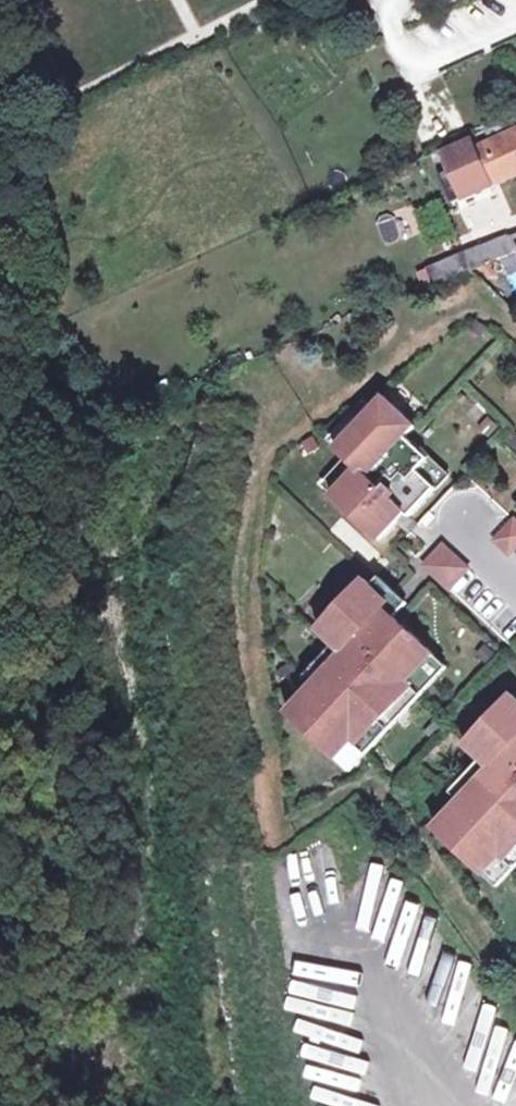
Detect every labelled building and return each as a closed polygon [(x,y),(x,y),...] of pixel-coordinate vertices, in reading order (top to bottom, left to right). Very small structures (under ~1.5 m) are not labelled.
[(515,131),(515,115),(487,128),(493,141),(515,131)] [(493,141),(476,149),(471,140),(443,152),(464,197),(515,173),(515,131),(493,141)] [(479,266),(515,253),(510,236),(473,249),(479,266)] [(456,256),(415,269),(420,284),(461,271),(456,256)] [(354,468),(329,495),(377,540),(393,523),(387,517),(397,507),(407,516),(433,488),(415,471),(426,459),(402,437),(413,426),(381,396),(332,448),(343,458),(354,468)] [(343,458),(318,485),(329,495),(354,468),(343,458)] [(426,459),(415,471),(433,488),(444,476),(426,459)] [(494,542),(509,556),(515,549),(515,524),(513,522),(494,542)] [(441,546),(422,566),(447,590),(466,569),(441,546)] [(387,603),(362,580),(314,630),(339,653),(283,713),(334,761),(351,742),(356,747),(379,722),(411,688),(406,683),(432,656),(381,608),(387,603)] [(432,656),(406,683),(411,688),(420,696),(446,669),(432,656)] [(411,688),(379,722),(388,730),(420,696),(411,688)] [(463,746),(487,769),(431,829),(482,876),(500,858),(504,863),(515,850),(515,701),(510,696),(463,746)] [(351,742),(334,761),(347,773),(388,730),(379,722),(356,747),(351,742)] [(482,876),(496,889),(515,868),(515,850),(504,863),(500,858),(482,876)]
